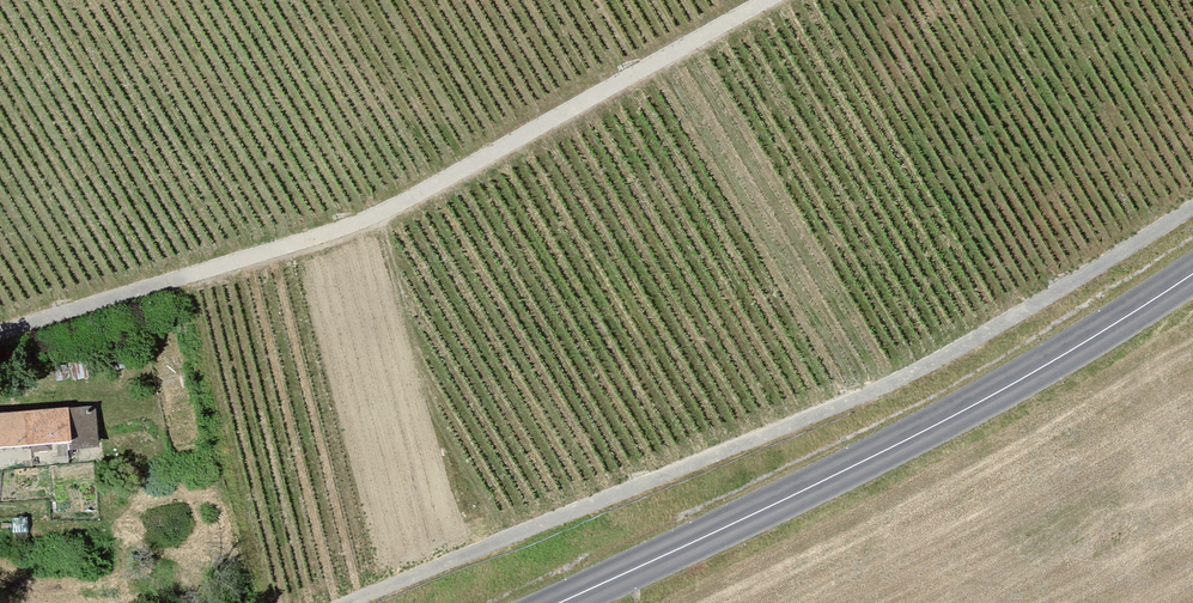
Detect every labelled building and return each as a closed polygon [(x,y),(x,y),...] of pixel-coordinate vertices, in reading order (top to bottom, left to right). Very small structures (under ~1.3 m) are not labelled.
[(0,410),(0,448),(78,443),(78,457),(106,455),(103,404),(0,410)]
